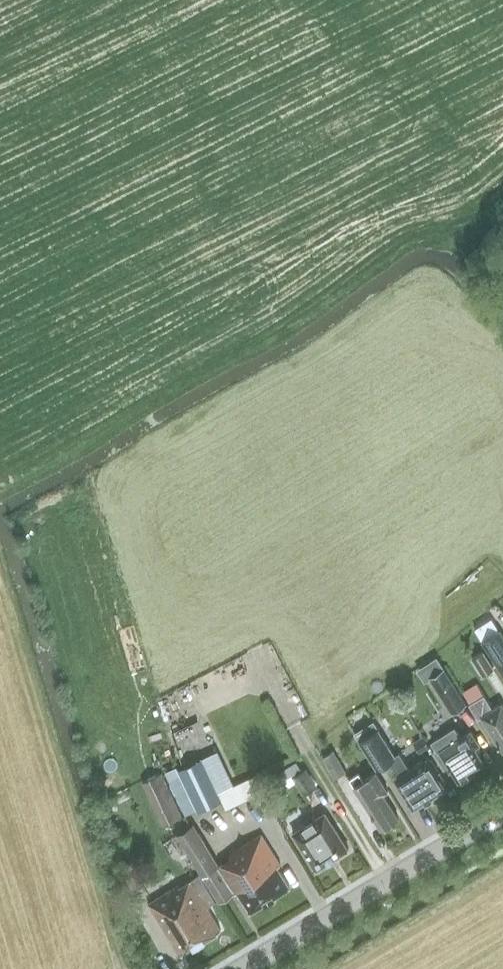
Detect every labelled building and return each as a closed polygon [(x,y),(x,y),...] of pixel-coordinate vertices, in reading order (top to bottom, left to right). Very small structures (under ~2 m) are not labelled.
[(500,630),(482,641),(502,673),(502,634),(500,630)] [(483,675),(493,669),(483,651),(472,658),(483,675)] [(430,660),(437,672),(445,668),(445,667),(438,656),(430,660)] [(466,703),(445,667),(445,668),(430,677),(451,712),(466,703)] [(502,702),(493,708),(484,694),(469,703),(478,718),(481,716),(502,750),(502,705),(502,702)] [(471,730),(461,736),(455,726),(431,741),(437,751),(439,750),(458,779),(460,778),(464,779),(471,775),(471,771),(484,763),(474,747),(479,744),(471,730)] [(427,757),(414,765),(409,768),(399,752),(395,755),(378,729),(360,741),(377,768),(388,760),(398,776),(394,778),(414,809),(445,787),(427,757)] [(173,753),(179,751),(173,731),(167,733),(173,753)] [(420,752),(429,747),(423,737),(413,742),(420,752)] [(347,771),(334,751),(323,758),(335,778),(347,771)] [(221,800),(202,759),(179,769),(198,811),(221,800)] [(293,776),(304,793),(316,786),(305,769),(293,776)] [(164,825),(182,817),(161,772),(143,781),(164,825)] [(381,829),(398,817),(383,794),(388,791),(376,772),(364,780),(359,772),(350,778),(355,786),(354,786),(381,829)] [(253,776),(218,793),(226,809),(261,792),(253,776)] [(348,849),(336,829),(325,812),(292,833),(316,870),(348,849)] [(261,835),(229,855),(230,857),(218,865),(192,825),(177,834),(219,902),(233,893),(234,894),(237,892),(250,911),(289,887),(285,880),(290,877),(282,863),(280,864),(261,835)] [(179,955),(220,930),(206,907),(214,902),(198,875),(179,886),(178,885),(148,903),(179,955)]
